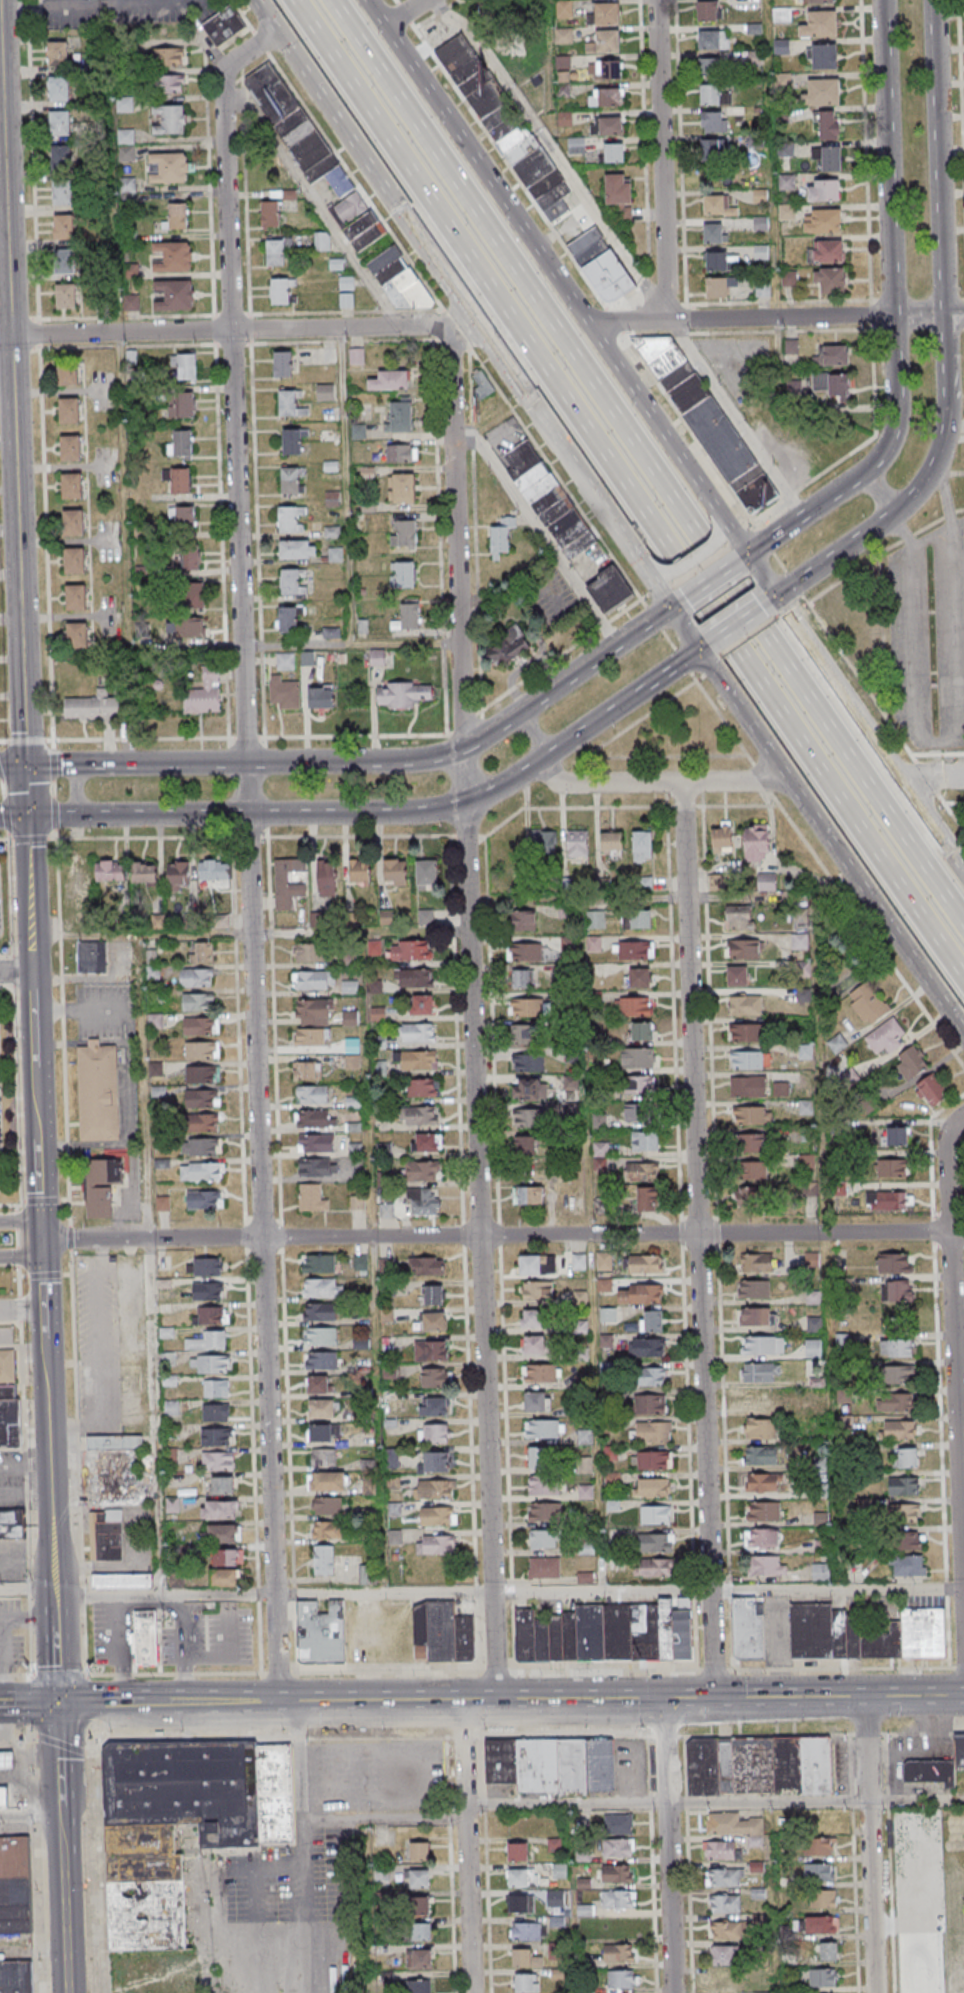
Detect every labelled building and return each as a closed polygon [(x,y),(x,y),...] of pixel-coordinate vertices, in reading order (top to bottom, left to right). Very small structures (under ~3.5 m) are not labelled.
[(697,20),(718,20),(718,0),(697,0),(697,20)] [(618,24),(618,2),(594,2),(594,12),(588,12),(588,24),(618,24)] [(199,23),(213,14),(227,5),(243,27),(215,47),(199,23)] [(790,21),(790,7),(774,7),(774,21),(790,21)] [(836,11),(808,11),(808,24),(799,24),(799,36),(836,36),(836,11)] [(569,194),(495,69),(485,74),(448,12),(424,26),(544,227),(570,212),(562,198),(569,194)] [(556,43),(572,43),(572,29),(556,29),(556,43)] [(619,29),(596,29),(596,42),(586,42),(586,52),(619,52),(619,29)] [(698,30),(698,48),(729,48),(729,30),(698,30)] [(129,40),(129,54),(115,54),(115,40),(129,40)] [(45,42),(46,67),(65,66),(64,42),(45,42)] [(808,69),(837,69),(837,44),(808,44),(808,69)] [(149,48),(182,47),(182,58),(179,58),(179,66),(150,67),(150,61),(143,61),(143,54),(150,54),(149,48)] [(720,75),(720,57),(700,57),(700,75),(720,75)] [(597,60),(597,78),(621,78),(621,60),(597,60)] [(242,79),(242,84),(271,126),(298,108),(266,62),(242,79)] [(149,76),(182,75),(182,82),(180,82),(180,93),(151,95),(151,89),(144,90),(143,82),(150,82),(149,76)] [(46,77),(47,102),(66,101),(65,76),(46,77)] [(839,105),(839,78),(807,78),(808,105),(839,105)] [(721,85),(701,85),(701,104),(721,104),(721,85)] [(621,106),(621,88),(591,88),(591,106),(621,106)] [(114,98),(131,97),(132,111),(115,112),(114,98)] [(150,106),(181,105),(181,114),(183,114),(183,124),(181,124),(181,133),(151,134),(151,127),(160,126),(160,114),(150,114),(150,106)] [(271,126),(279,138),(306,119),(298,108),(271,126)] [(47,112),(67,111),(68,136),(48,136),(47,112)] [(725,111),(701,111),(701,131),(725,131),(725,111)] [(839,139),(839,111),(819,111),(819,139),(839,139)] [(622,134),(622,117),(591,117),(591,134),(622,134)] [(279,138),(285,149),(314,130),(306,119),(279,138)] [(116,130),(132,130),(133,145),(116,145),(116,130)] [(285,149),(301,172),(329,153),(314,130),(285,149)] [(585,153),(585,138),(569,138),(569,153),(585,153)] [(703,159),(725,159),(725,139),(703,139),(703,159)] [(624,162),(624,143),(605,143),(605,162),(624,162)] [(49,146),(69,145),(69,171),(49,171),(49,146)] [(116,146),(133,146),(133,162),(116,163),(116,146)] [(841,146),(819,146),(819,170),(841,170),(841,146)] [(147,154),(181,153),(181,155),(184,156),(184,161),(183,162),(186,162),(187,173),(183,173),(184,174),(184,179),(183,181),(183,182),(147,183),(147,174),(157,174),(157,163),(147,163),(147,154)] [(329,153),(337,164),(336,165),(321,176),(308,185),(300,174),(329,153)] [(321,176),(337,198),(352,188),(336,165),(321,176)] [(606,204),(617,204),(617,224),(632,223),(631,173),(606,174),(606,204)] [(134,177),(134,193),(119,194),(118,178),(134,177)] [(840,179),(808,179),(808,200),(840,200),(840,179)] [(50,181),(51,205),(70,205),(69,180),(50,181)] [(295,190),(295,201),(280,201),(280,190),(295,190)] [(342,224),(365,209),(354,192),(331,207),(342,224)] [(133,194),(133,202),(119,202),(119,194),(133,194)] [(736,215),(736,206),(726,206),(726,195),(703,195),(703,215),(736,215)] [(277,201),(277,227),(259,227),(258,201),(277,201)] [(166,204),(184,203),(185,229),(159,230),(159,223),(167,222),(166,204)] [(340,230),(368,210),(376,221),(348,241),(340,230)] [(805,232),(841,232),(841,210),(805,210),(805,232)] [(51,216),(70,215),(71,239),(52,240),(51,216)] [(348,241),(356,253),(385,233),(376,221),(348,241)] [(723,243),(723,223),(703,223),(703,243),(723,243)] [(597,226),(568,244),(592,282),(598,278),(613,303),(636,288),(597,226)] [(134,231),(134,242),(119,242),(119,231),(134,231)] [(313,233),(325,232),(328,236),(328,250),(313,251),(313,233)] [(263,240),(264,266),(282,266),(281,239),(263,240)] [(808,240),(808,262),(843,262),(843,240),(808,240)] [(150,243),(186,242),(186,244),(188,246),(188,251),(190,251),(191,262),(187,262),(188,263),(188,268),(186,271),(151,272),(151,264),(162,263),(162,251),(151,252),(150,243)] [(363,264),(392,245),(400,256),(398,257),(373,275),(371,276),(363,264)] [(52,250),(71,250),(72,274),(53,274),(52,250)] [(736,270),(736,251),(706,251),(706,270),(736,270)] [(373,275),(380,286),(406,268),(398,257),(373,275)] [(327,259),(327,270),(342,270),(342,259),(327,259)] [(136,264),(137,279),(120,280),(120,264),(136,264)] [(379,288),(380,286),(406,268),(408,267),(432,302),(429,308),(394,309),(379,288)] [(845,293),(845,268),(814,268),(814,283),(821,283),(821,293),(845,293)] [(797,271),(783,271),(783,286),(797,286),(797,271)] [(337,277),(337,291),(352,290),(352,277),(337,277)] [(727,277),(706,277),(706,297),(727,297),(727,277)] [(268,278),(269,305),(287,305),(287,303),(294,303),(294,297),(286,297),(286,286),(293,286),(293,279),(287,279),(287,278),(268,278)] [(152,281),(189,280),(189,290),(190,290),(190,300),(189,300),(189,310),(152,311),(152,301),(162,301),(162,290),(152,290),(152,281)] [(756,281),(755,297),(770,297),(770,281),(756,281)] [(53,285),(73,285),(74,308),(54,309),(53,285)] [(351,293),(351,308),(338,308),(338,294),(351,293)] [(122,295),(137,295),(137,311),(122,311),(122,295)] [(747,517),(778,498),(670,328),(640,347),(747,517)] [(813,366),(849,366),(849,345),(823,345),(823,355),(813,355),(813,366)] [(320,349),(319,362),(334,363),(334,349),(320,349)] [(361,349),(361,365),(347,365),(346,349),(361,349)] [(123,350),(123,365),(134,365),(134,350),(123,350)] [(272,353),(288,352),(289,378),(271,378),(270,364),(272,364),(272,353)] [(174,354),(193,354),(193,379),(175,379),(175,366),(168,366),(168,356),(174,356),(174,354)] [(54,360),(74,359),(75,385),(55,386),(54,360)] [(477,402),(493,391),(478,369),(476,371),(475,368),(470,372),(472,375),(470,376),(476,386),(469,391),(477,402)] [(376,379),(375,371),(405,370),(406,390),(365,390),(364,379),(376,379)] [(123,373),(143,373),(143,385),(124,386),(123,373)] [(849,373),(815,373),(815,394),(839,394),(839,401),(849,401),(849,373)] [(314,385),(314,401),(331,401),(331,384),(314,385)] [(276,390),(276,417),(306,416),(306,408),(294,408),(293,390),(276,390)] [(172,393),(191,392),(191,398),(193,398),(193,411),(191,411),(191,418),(173,418),(173,417),(166,417),(166,407),(171,407),(171,404),(166,405),(166,394),(172,394),(172,393)] [(398,402),(398,397),(408,396),(409,432),(382,433),(382,424),(388,424),(387,402),(398,402)] [(56,399),(75,398),(76,423),(56,423),(56,399)] [(348,425),(363,425),(363,439),(348,439),(348,425)] [(280,429),(280,456),(299,455),(299,437),(305,437),(305,430),(299,430),(298,429),(280,429)] [(170,430),(188,430),(189,456),(170,457),(170,455),(165,455),(164,444),(170,444),(170,430)] [(57,436),(77,435),(78,461),(58,461),(57,436)] [(516,478),(501,456),(524,440),(539,463),(516,478)] [(383,446),(408,445),(408,448),(410,448),(411,463),(383,463),(383,446)] [(321,462),(321,473),(336,472),(335,461),(321,462)] [(520,494),(511,483),(516,478),(539,463),(547,475),(520,494)] [(357,468),(372,467),(372,478),(357,478),(357,468)] [(160,470),(168,470),(168,469),(186,468),(187,494),(169,495),(168,481),(160,481),(160,470)] [(278,468),(303,468),(303,477),(296,477),(297,486),(302,486),(302,493),(279,493),(278,468)] [(58,474),(78,474),(78,499),(58,499),(58,474)] [(391,475),(391,477),(385,477),(386,486),(390,486),(390,490),(385,491),(386,501),(390,501),(390,504),(412,503),(411,474),(391,475)] [(527,505),(520,494),(547,475),(548,474),(556,485),(527,505)] [(536,516),(527,505),(556,485),(564,497),(536,516)] [(322,492),(323,507),(338,506),(337,491),(322,492)] [(571,509),(572,508),(564,497),(536,516),(543,527),(571,509)] [(372,501),(373,512),(359,513),(358,502),(372,501)] [(167,509),(173,509),(173,507),(191,507),(192,533),(173,533),(173,532),(164,532),(164,521),(172,521),(172,519),(167,519),(167,509)] [(276,508),(302,508),(302,515),(294,515),(294,524),(301,524),(301,533),(276,533),(276,508)] [(552,539),(544,527),(571,509),(579,521),(552,539)] [(59,511),(79,510),(80,535),(60,536),(59,511)] [(498,518),(513,517),(513,528),(506,528),(507,553),(496,553),(496,561),(490,561),(489,554),(488,554),(488,551),(489,551),(489,548),(488,541),(488,539),(489,539),(489,527),(498,527),(498,518)] [(390,521),(413,521),(414,546),(388,547),(388,536),(396,536),(395,529),(390,529),(390,521)] [(560,550),(552,539),(579,521),(586,531),(560,550)] [(146,524),(146,538),(132,539),(131,524),(146,524)] [(321,527),(321,538),(338,538),(337,526),(321,527)] [(595,542),(587,530),(586,531),(560,550),(558,551),(566,563),(595,542)] [(277,541),(306,541),(306,546),(314,546),(314,556),(306,556),(306,559),(277,559),(277,541)] [(178,571),(196,570),(196,564),(198,564),(198,550),(196,550),(196,544),(178,544),(178,560),(172,560),(172,569),(178,569),(178,571)] [(325,548),(326,563),(341,562),(340,547),(325,548)] [(61,549),(80,548),(81,574),(61,574),(61,549)] [(388,563),(411,563),(412,589),(391,589),(391,588),(387,588),(387,576),(393,576),(393,571),(388,571),(388,563)] [(132,566),(147,566),(147,577),(132,577),(132,566)] [(610,566),(631,596),(602,616),(583,589),(598,579),(596,576),(610,566)] [(278,570),(304,569),(304,578),(297,578),(297,587),(304,587),(304,594),(279,595),(278,570)] [(201,583),(201,608),(174,609),(173,598),(182,597),(182,595),(173,595),(173,583),(201,583)] [(81,585),(82,610),(63,611),(62,586),(81,585)] [(364,589),(363,596),(355,596),(355,588),(364,589)] [(398,605),(403,604),(403,600),(415,599),(415,604),(416,605),(417,630),(388,631),(387,621),(398,621),(398,605)] [(293,607),(294,633),(277,634),(276,608),(293,607)] [(170,618),(199,618),(199,628),(203,627),(203,637),(171,638),(171,634),(164,634),(164,623),(170,623),(170,618)] [(365,620),(365,634),(355,634),(355,620),(365,620)] [(63,624),(84,623),(84,649),(64,649),(63,624)] [(132,624),(133,638),(148,638),(148,623),(132,624)] [(498,667),(528,649),(521,637),(522,637),(514,623),(506,629),(511,637),(488,650),(498,667)] [(337,628),(337,638),(320,639),(320,628),(337,628)] [(382,650),(382,666),(368,666),(367,650),(382,650)] [(298,652),(298,667),(312,666),(311,652),(298,652)] [(273,655),(274,671),(292,671),(291,654),(273,655)] [(180,689),(200,689),(199,667),(215,666),(217,712),(183,713),(183,715),(180,715),(180,711),(181,711),(180,689)] [(268,676),(278,676),(278,682),(297,682),(298,710),(276,710),(276,704),(267,705),(266,683),(268,683),(268,676)] [(150,685),(150,683),(151,682),(152,681),(154,680),(156,680),(157,680),(159,681),(160,683),(161,684),(161,686),(160,688),(159,689),(157,690),(155,691),(154,690),(152,690),(151,688),(150,687),(150,685)] [(374,687),(385,687),(385,683),(410,683),(410,686),(429,686),(429,700),(416,700),(416,704),(411,704),(411,708),(386,709),(386,705),(375,706),(374,687)] [(305,688),(321,688),(321,691),(330,691),(331,709),(305,709),(305,688)] [(61,699),(61,719),(76,718),(76,722),(84,722),(84,719),(84,718),(86,718),(87,720),(93,720),(95,718),(97,718),(97,721),(107,721),(107,717),(111,717),(111,713),(116,713),(116,698),(105,698),(104,689),(94,689),(95,698),(61,699)] [(765,825),(766,854),(762,854),(763,861),(742,862),(740,826),(765,825)] [(728,829),(729,849),(719,849),(719,855),(710,855),(709,830),(721,829),(720,827),(727,827),(727,829),(728,829)] [(528,830),(539,829),(539,832),(554,832),(555,861),(529,861),(528,830)] [(564,831),(565,858),(586,858),(585,831),(564,831)] [(631,833),(631,863),(634,863),(635,864),(639,864),(641,863),(643,863),(643,858),(649,858),(649,832),(631,833)] [(598,834),(620,833),(621,852),(619,852),(620,857),(608,857),(608,853),(599,853),(598,834)] [(272,861),(303,860),(303,873),(286,873),(286,885),(304,885),(304,897),(289,897),(290,911),(273,911),(272,861)] [(314,860),(322,860),(322,863),(333,862),(333,898),(318,898),(317,893),(315,893),(314,860)] [(346,861),(355,860),(355,862),(366,861),(367,883),(365,883),(366,887),(355,887),(355,883),(347,883),(346,861)] [(380,861),(396,860),(396,863),(403,862),(405,886),(391,887),(390,885),(382,885),(380,861)] [(67,899),(86,899),(86,889),(92,889),(92,861),(73,861),(73,881),(67,881),(67,899)] [(92,864),(98,864),(98,862),(110,861),(110,863),(115,863),(115,865),(121,865),(122,881),(93,882),(92,864)] [(201,861),(213,861),(213,862),(219,862),(219,864),(227,864),(227,881),(196,882),(195,863),(201,863),(201,861)] [(413,862),(434,861),(435,886),(424,886),(425,891),(414,892),(413,862)] [(127,863),(137,862),(137,865),(154,865),(154,883),(128,884),(127,863)] [(164,867),(165,893),(178,892),(178,885),(187,885),(186,862),(173,863),(173,866),(164,867)] [(725,873),(725,883),(737,883),(737,873),(725,873)] [(755,874),(755,892),(774,891),(773,874),(755,874)] [(723,875),(723,892),(707,892),(707,876),(723,875)] [(635,878),(650,877),(651,892),(635,893),(635,878)] [(559,879),(559,893),(569,893),(569,878),(559,879)] [(609,878),(609,894),(594,895),(594,879),(609,878)] [(542,879),(543,894),(525,895),(525,879),(542,879)] [(556,906),(557,920),(571,919),(571,906),(556,906)] [(722,930),(722,921),(723,921),(723,906),(748,906),(748,922),(752,922),(752,930),(722,930)] [(790,909),(791,925),(806,924),(805,909),(790,909)] [(416,911),(416,926),(431,925),(431,910),(416,911)] [(391,911),(392,926),(377,927),(377,911),(391,911)] [(533,911),(534,931),(507,931),(506,912),(533,911)] [(648,911),(649,930),(620,930),(620,911),(648,911)] [(602,912),(603,929),(584,930),(584,912),(602,912)] [(307,913),(330,913),(331,928),(307,928),(307,913)] [(343,913),(356,913),(356,927),(343,928),(343,913)] [(180,914),(181,928),(198,927),(198,914),(180,914)] [(148,916),(149,931),(163,930),(162,915),(148,916)] [(226,915),(227,929),(208,930),(207,916),(226,915)] [(789,935),(789,951),(806,950),(805,935),(789,935)] [(558,937),(559,952),(572,952),(572,937),(558,937)] [(584,937),(599,937),(599,952),(584,952),(584,937)] [(379,940),(379,956),(365,957),(365,940),(379,940)] [(389,946),(396,946),(396,941),(426,940),(427,953),(430,953),(430,961),(389,961),(389,946)] [(756,940),(756,960),(727,960),(727,948),(724,948),(724,941),(756,940)] [(75,942),(75,974),(104,974),(103,942),(75,942)] [(616,943),(617,945),(610,946),(610,953),(616,953),(616,961),(646,961),(646,949),(649,949),(649,942),(616,943)] [(187,955),(193,955),(192,943),(210,943),(210,964),(187,965),(187,955)] [(293,945),(322,944),(323,962),(294,963),(294,957),(291,957),(291,951),(293,951),(293,945)] [(507,944),(540,944),(540,962),(510,963),(510,953),(507,953),(507,944)] [(144,950),(155,950),(155,965),(144,965),(144,950)] [(341,954),(341,967),(355,967),(355,954),(341,954)] [(793,962),(794,977),(808,977),(808,962),(793,962)] [(557,964),(558,979),(573,978),(572,964),(557,964)] [(157,966),(158,980),(144,980),(144,967),(157,966)] [(724,968),(724,988),(745,987),(744,968),(724,968)] [(177,971),(178,988),(209,988),(208,977),(211,977),(211,970),(177,971)] [(391,970),(428,970),(429,982),(431,982),(431,989),(398,990),(398,980),(391,980),(391,970)] [(506,971),(527,970),(528,989),(511,989),(510,982),(506,982),(506,971)] [(647,970),(648,989),(627,989),(626,970),(647,970)] [(289,973),(333,972),(333,985),(325,985),(325,990),(293,990),(293,984),(289,984),(289,973)] [(848,993),(854,1001),(850,1003),(864,1022),(868,1019),(871,1023),(891,1009),(869,978),(848,993)] [(380,980),(380,994),(367,994),(366,981),(380,980)] [(340,981),(340,995),(355,995),(355,981),(340,981)] [(794,990),(794,1003),(809,1002),(809,989),(794,990)] [(159,991),(159,1004),(145,1004),(145,991),(159,991)] [(600,991),(600,1001),(585,1001),(585,992),(600,991)] [(560,1007),(574,1007),(573,993),(559,993),(560,1007)] [(179,994),(179,1013),(211,1013),(211,1002),(212,1002),(212,994),(179,994)] [(408,1016),(430,1016),(430,996),(408,996),(408,1016)] [(726,997),(758,997),(758,1016),(727,1016),(726,997)] [(617,999),(647,998),(647,1007),(649,1007),(649,1017),(618,1017),(617,999)] [(508,999),(541,999),(541,1017),(511,1017),(511,1008),(508,1008),(508,999)] [(294,1000),(331,1000),(331,1010),(325,1010),(325,1026),(298,1026),(298,1019),(292,1019),(292,1012),(295,1012),(294,1000)] [(368,1008),(383,1008),(383,1021),(369,1021),(368,1008)] [(339,1011),(340,1027),(356,1026),(356,1011),(339,1011)] [(161,1014),(161,1029),(146,1030),(146,1015),(161,1014)] [(893,1015),(905,1032),(897,1038),(902,1044),(889,1054),(884,1048),(876,1054),(863,1036),(893,1015)] [(181,1019),(181,1037),(211,1036),(211,1027),(213,1027),(213,1018),(181,1019)] [(650,1023),(650,1032),(652,1032),(652,1042),(630,1042),(630,1032),(625,1032),(625,1023),(650,1023)] [(726,1025),(760,1024),(760,1043),(729,1043),(729,1033),(726,1033),(726,1025)] [(400,1025),(431,1025),(431,1035),(433,1035),(433,1042),(400,1043),(400,1037),(395,1037),(395,1028),(400,1028),(400,1025)] [(509,1026),(509,1046),(529,1046),(529,1025),(509,1026)] [(294,1029),(322,1029),(322,1048),(291,1048),(291,1038),(294,1038),(294,1029)] [(837,1033),(846,1046),(832,1055),(823,1042),(837,1033)] [(369,1036),(384,1036),(384,1050),(369,1050),(369,1036)] [(89,1038),(89,1042),(89,1045),(77,1046),(81,1140),(120,1139),(116,1044),(100,1045),(100,1042),(100,1038),(89,1038)] [(342,1041),(342,1054),(357,1054),(357,1041),(342,1041)] [(182,1043),(183,1061),(211,1060),(211,1052),(214,1052),(214,1043),(182,1043)] [(897,1055),(913,1043),(918,1050),(920,1048),(924,1055),(922,1056),(929,1065),(907,1082),(895,1065),(901,1061),(897,1055)] [(796,1045),(796,1060),(810,1060),(810,1045),(796,1045)] [(562,1047),(562,1062),(577,1062),(577,1047),(562,1047)] [(619,1050),(652,1049),(652,1056),(654,1056),(654,1064),(652,1064),(652,1069),(619,1069),(619,1050)] [(399,1052),(433,1052),(434,1061),(430,1061),(430,1070),(399,1071),(399,1052)] [(727,1053),(727,1060),(730,1060),(730,1070),(760,1070),(760,1053),(727,1053)] [(542,1072),(542,1055),(510,1055),(510,1064),(514,1064),(514,1073),(542,1072)] [(342,1056),(343,1070),(358,1070),(357,1056),(342,1056)] [(370,1061),(384,1061),(385,1073),(370,1073),(370,1061)] [(160,1062),(161,1078),(147,1078),(147,1062),(160,1062)] [(290,1063),(318,1063),(319,1081),(291,1082),(290,1063)] [(183,1068),(183,1085),(211,1084),(211,1075),(214,1075),(214,1067),(183,1068)] [(849,1067),(858,1079),(845,1089),(836,1076),(849,1067)] [(915,1083),(933,1071),(939,1079),(942,1077),(946,1083),(943,1086),(948,1095),(932,1105),(925,1095),(920,1098),(915,1090),(918,1088),(915,1083)] [(561,1076),(561,1091),(577,1091),(577,1076),(561,1076)] [(621,1077),(651,1077),(651,1087),(654,1087),(654,1096),(621,1096),(621,1077)] [(727,1078),(763,1077),(763,1099),(728,1099),(727,1078)] [(516,1080),(537,1080),(537,1103),(516,1103),(516,1099),(510,1100),(510,1087),(516,1087),(516,1080)] [(399,1081),(432,1081),(432,1090),(434,1090),(434,1098),(405,1098),(405,1093),(399,1093),(399,1081)] [(770,1083),(770,1097),(787,1097),(787,1083),(770,1083)] [(294,1086),(326,1087),(325,1105),(297,1104),(297,1097),(294,1097),(294,1086)] [(148,1087),(163,1087),(163,1097),(148,1098),(148,1087)] [(605,1087),(605,1103),(584,1103),(584,1087),(605,1087)] [(183,1091),(212,1091),(215,1093),(215,1097),(211,1100),(211,1109),(183,1109),(183,1091)] [(870,1093),(878,1106),(864,1115),(856,1102),(870,1093)] [(343,1098),(343,1110),(358,1109),(358,1097),(343,1098)] [(796,1101),(797,1116),(811,1116),(811,1101),(796,1101)] [(577,1103),(577,1116),(564,1117),(564,1104),(577,1103)] [(622,1105),(622,1123),(654,1122),(654,1104),(622,1105)] [(397,1109),(432,1108),(432,1117),(435,1117),(435,1126),(404,1127),(403,1121),(397,1122),(397,1109)] [(730,1109),(763,1108),(763,1113),(769,1113),(769,1123),(763,1123),(763,1125),(734,1126),(733,1116),(730,1116),(730,1109)] [(511,1111),(544,1110),(545,1128),(513,1129),(513,1120),(511,1120),(511,1111)] [(296,1111),(325,1111),(326,1119),(335,1119),(335,1128),(294,1129),(293,1121),(296,1121),(296,1111)] [(216,1114),(216,1122),(213,1122),(213,1133),(182,1133),(182,1115),(216,1114)] [(604,1114),(604,1130),(590,1130),(590,1114),(604,1114)] [(842,1120),(843,1134),(827,1135),(827,1120),(842,1120)] [(344,1124),(345,1133),(359,1133),(359,1123),(344,1124)] [(887,1126),(887,1136),(880,1136),(880,1145),(908,1145),(908,1126),(887,1126)] [(798,1128),(798,1143),(811,1142),(811,1128),(798,1128)] [(578,1130),(579,1146),(566,1146),(565,1131),(578,1130)] [(656,1133),(656,1151),(630,1152),(629,1132),(638,1132),(638,1133),(656,1133)] [(762,1134),(762,1153),(735,1154),(734,1143),(729,1143),(729,1135),(762,1134)] [(296,1135),(331,1135),(331,1154),(295,1154),(295,1144),(296,1144),(296,1135)] [(409,1135),(434,1135),(434,1143),(436,1144),(436,1153),(409,1153),(409,1135)] [(165,1137),(166,1151),(152,1151),(152,1137),(165,1137)] [(513,1138),(513,1158),(533,1157),(532,1137),(513,1138)] [(185,1143),(185,1140),(217,1139),(217,1147),(214,1147),(214,1157),(186,1157),(186,1155),(179,1155),(179,1143),(185,1143)] [(346,1143),(346,1157),(360,1157),(360,1143),(346,1143)] [(389,1143),(389,1158),(373,1159),(373,1144),(389,1143)] [(590,1143),(591,1158),(606,1158),(606,1143),(590,1143)] [(827,1151),(843,1151),(843,1165),(828,1165),(827,1151)] [(812,1155),(812,1168),(797,1169),(797,1155),(812,1155)] [(875,1158),(906,1158),(906,1160),(909,1160),(910,1167),(906,1167),(906,1177),(875,1177),(875,1158)] [(168,1159),(168,1169),(153,1170),(152,1160),(168,1159)] [(605,1159),(605,1172),(591,1172),(591,1159),(605,1159)] [(296,1160),(327,1160),(327,1166),(335,1166),(335,1175),(328,1175),(328,1177),(296,1178),(296,1160)] [(84,1162),(112,1161),(112,1163),(119,1163),(120,1185),(95,1186),(95,1188),(109,1188),(110,1219),(85,1219),(84,1162)] [(402,1163),(402,1184),(434,1183),(434,1172),(437,1172),(437,1162),(402,1163)] [(764,1162),(764,1180),(734,1181),(734,1169),(731,1169),(731,1163),(764,1162)] [(178,1167),(186,1167),(186,1164),(219,1164),(219,1183),(187,1183),(187,1181),(178,1181),(178,1167)] [(655,1164),(655,1165),(657,1165),(657,1171),(654,1171),(655,1182),(624,1183),(624,1165),(655,1164)] [(388,1172),(376,1172),(376,1187),(388,1187),(388,1172)] [(844,1182),(844,1196),(828,1197),(828,1182),(844,1182)] [(800,1183),(800,1197),(816,1197),(815,1183),(800,1183)] [(297,1185),(318,1185),(318,1201),(327,1201),(326,1207),(327,1212),(297,1212),(297,1185)] [(736,1188),(763,1187),(763,1207),(735,1207),(735,1201),(732,1201),(732,1192),(736,1191),(736,1188)] [(515,1188),(516,1207),(541,1206),(541,1188),(515,1188)] [(635,1189),(657,1188),(657,1204),(653,1204),(653,1212),(636,1213),(635,1189)] [(404,1190),(429,1190),(429,1194),(433,1194),(433,1199),(438,1199),(438,1210),(434,1210),(434,1216),(409,1216),(408,1200),(404,1200),(404,1190)] [(906,1191),(906,1209),(872,1209),(872,1203),(865,1203),(865,1190),(906,1191)] [(185,1193),(218,1192),(218,1200),(215,1200),(215,1209),(185,1210),(185,1193)] [(348,1197),(348,1212),(363,1211),(362,1196),(348,1197)] [(167,1197),(167,1212),(154,1212),(154,1197),(167,1197)] [(608,1199),(608,1215),(593,1215),(592,1199),(608,1199)] [(391,1204),(391,1218),(378,1219),(378,1204),(391,1204)] [(879,1253),(909,1252),(909,1272),(879,1273),(879,1253)] [(594,1253),(610,1253),(610,1272),(595,1272),(594,1253)] [(802,1254),(803,1268),(817,1268),(816,1253),(802,1254)] [(570,1255),(571,1271),(584,1271),(583,1254),(570,1255)] [(737,1256),(769,1255),(770,1273),(738,1274),(737,1256)] [(303,1256),(333,1256),(333,1274),(299,1274),(299,1264),(303,1264),(303,1256)] [(351,1256),(365,1256),(366,1276),(358,1276),(358,1272),(351,1272),(351,1256)] [(538,1256),(538,1276),(517,1276),(517,1257),(538,1256)] [(627,1257),(627,1275),(661,1274),(661,1265),(657,1265),(657,1256),(627,1257)] [(406,1258),(434,1258),(434,1261),(441,1261),(441,1276),(411,1277),(411,1268),(406,1268),(406,1258)] [(191,1265),(183,1265),(183,1273),(191,1273),(191,1278),(218,1277),(218,1271),(221,1271),(221,1263),(218,1263),(218,1259),(191,1259),(191,1265)] [(392,1259),(393,1274),(377,1275),(376,1259),(392,1259)] [(595,1279),(595,1293),(611,1293),(611,1279),(595,1279)] [(155,1280),(169,1280),(169,1289),(155,1290),(155,1280)] [(302,1280),(333,1280),(334,1286),(341,1286),(341,1297),(333,1296),(333,1299),(300,1299),(299,1290),(302,1290),(302,1280)] [(889,1280),(913,1280),(913,1300),(881,1301),(881,1286),(889,1285),(889,1280)] [(393,1282),(393,1297),(380,1297),(379,1283),(393,1282)] [(550,1282),(551,1300),(521,1301),(521,1295),(518,1295),(518,1287),(522,1287),(521,1283),(550,1282)] [(766,1282),(767,1299),(735,1300),(735,1291),(738,1291),(738,1282),(766,1282)] [(190,1284),(221,1283),(221,1292),(218,1292),(218,1302),(190,1303),(190,1284)] [(627,1286),(661,1285),(661,1295),(658,1295),(658,1305),(616,1306),(616,1291),(627,1291),(627,1286)] [(422,1287),(440,1287),(440,1292),(444,1292),(444,1300),(441,1300),(441,1308),(422,1307),(422,1287)] [(368,1289),(368,1300),(353,1300),(352,1290),(368,1289)] [(571,1292),(571,1307),(584,1306),(584,1292),(571,1292)] [(803,1292),(804,1306),(819,1306),(818,1292),(803,1292)] [(303,1305),(334,1304),(334,1322),(301,1323),(300,1314),(303,1314),(303,1305)] [(194,1309),(221,1309),(221,1326),(187,1326),(187,1316),(194,1316),(194,1309)] [(390,1309),(391,1323),(378,1324),(377,1310),(390,1309)] [(598,1309),(615,1309),(615,1323),(598,1323),(598,1309)] [(738,1310),(738,1319),(737,1319),(737,1328),(766,1327),(766,1310),(738,1310)] [(539,1311),(539,1329),(519,1329),(519,1320),(522,1320),(522,1311),(539,1311)] [(642,1312),(660,1312),(660,1334),(638,1334),(638,1321),(642,1321),(642,1312)] [(417,1314),(417,1322),(421,1322),(421,1332),(443,1332),(443,1314),(417,1314)] [(805,1318),(805,1333),(819,1333),(819,1318),(805,1318)] [(570,1320),(570,1335),(585,1335),(585,1320),(570,1320)] [(157,1328),(172,1328),(172,1339),(157,1339),(157,1328)] [(304,1329),(334,1329),(335,1347),(302,1347),(301,1338),(304,1338),(304,1329)] [(201,1332),(223,1332),(223,1352),(182,1352),(182,1340),(201,1340),(201,1332)] [(597,1335),(611,1335),(611,1348),(597,1349),(597,1335)] [(542,1337),(542,1355),(523,1356),(522,1337),(542,1337)] [(392,1338),(394,1353),(381,1355),(379,1340),(392,1338)] [(742,1338),(773,1338),(773,1339),(782,1339),(782,1356),(738,1356),(738,1347),(742,1347),(742,1338)] [(351,1339),(367,1339),(367,1350),(351,1351),(351,1339)] [(630,1340),(663,1339),(663,1346),(660,1346),(661,1357),(630,1358),(630,1356),(626,1356),(626,1343),(630,1343),(630,1340)] [(880,1339),(911,1339),(911,1356),(888,1356),(888,1353),(880,1354),(880,1339)] [(803,1341),(803,1360),(819,1360),(818,1341),(803,1341)] [(412,1342),(412,1364),(446,1363),(446,1350),(443,1350),(443,1342),(412,1342)] [(569,1362),(586,1362),(586,1348),(569,1349),(569,1362)] [(12,1382),(0,1383),(0,1351),(11,1350),(12,1382)] [(173,1352),(159,1352),(159,1366),(173,1366),(173,1352)] [(306,1354),(335,1354),(335,1359),(341,1359),(341,1371),(303,1371),(303,1363),(306,1363),(306,1354)] [(195,1357),(227,1356),(227,1365),(225,1365),(225,1375),(194,1376),(194,1369),(187,1369),(187,1360),(195,1360),(195,1357)] [(368,1358),(368,1372),(354,1373),(354,1359),(368,1358)] [(598,1364),(598,1373),(612,1373),(611,1363),(598,1364)] [(741,1365),(771,1364),(771,1367),(777,1366),(778,1377),(771,1377),(771,1383),(741,1384),(741,1379),(739,1379),(738,1371),(742,1371),(741,1365)] [(394,1365),(394,1382),(379,1382),(379,1365),(394,1365)] [(882,1365),(915,1365),(915,1374),(911,1374),(911,1384),(882,1384),(882,1365)] [(554,1366),(554,1383),(522,1384),(522,1376),(525,1376),(525,1367),(554,1366)] [(631,1369),(631,1388),(662,1387),(661,1377),(665,1377),(664,1369),(631,1369)] [(418,1370),(443,1370),(443,1373),(447,1373),(447,1390),(419,1390),(418,1370)] [(160,1377),(177,1376),(177,1383),(174,1383),(174,1388),(160,1388),(160,1377)] [(305,1378),(325,1378),(325,1387),(331,1387),(331,1394),(326,1395),(326,1396),(306,1396),(306,1394),(304,1394),(304,1387),(306,1387),(305,1378)] [(807,1379),(807,1388),(822,1388),(822,1378),(807,1379)] [(201,1382),(227,1381),(227,1394),(225,1394),(225,1399),(202,1399),(201,1382)] [(12,1400),(0,1400),(0,1387),(12,1386),(12,1400)] [(357,1389),(357,1398),(369,1398),(369,1389),(357,1389)] [(850,1389),(850,1404),(834,1404),(834,1389),(850,1389)] [(613,1390),(613,1404),(600,1405),(599,1390),(613,1390)] [(875,1410),(918,1410),(918,1401),(912,1401),(912,1392),(875,1392),(875,1410)] [(522,1393),(544,1393),(544,1400),(548,1400),(549,1413),(522,1413),(522,1393)] [(743,1393),(772,1393),(773,1410),(739,1411),(739,1403),(742,1403),(742,1394),(743,1393)] [(631,1396),(632,1405),(626,1405),(626,1417),(664,1416),(664,1396),(631,1396)] [(18,1448),(17,1400),(12,1400),(0,1400),(0,1448),(18,1448)] [(420,1400),(444,1400),(444,1409),(448,1409),(448,1415),(444,1415),(444,1418),(417,1418),(417,1408),(420,1408),(420,1400)] [(306,1401),(331,1401),(332,1420),(306,1421),(306,1401)] [(573,1417),(587,1417),(587,1403),(573,1403),(573,1417)] [(176,1404),(177,1416),(163,1417),(162,1404),(176,1404)] [(200,1406),(227,1405),(227,1419),(226,1419),(226,1424),(200,1424),(200,1406)] [(355,1410),(356,1423),(371,1422),(371,1409),(355,1410)] [(850,1416),(850,1430),(836,1431),(836,1417),(850,1416)] [(600,1419),(600,1434),(615,1433),(615,1418),(600,1419)] [(744,1419),(774,1419),(774,1441),(743,1441),(743,1434),(741,1434),(741,1427),(744,1427),(744,1419)] [(884,1420),(914,1419),(914,1424),(917,1424),(917,1431),(914,1431),(914,1437),(879,1439),(878,1431),(885,1431),(884,1420)] [(394,1420),(395,1430),(382,1430),(382,1421),(394,1420)] [(557,1421),(557,1425),(563,1425),(563,1434),(556,1434),(557,1439),(524,1440),(524,1432),(527,1432),(527,1422),(557,1421)] [(634,1423),(670,1423),(670,1432),(668,1432),(668,1444),(634,1444),(634,1423)] [(177,1425),(177,1440),(162,1440),(162,1426),(177,1425)] [(307,1426),(338,1426),(339,1436),(329,1437),(329,1444),(307,1444),(307,1426)] [(421,1426),(445,1426),(445,1431),(448,1431),(448,1439),(445,1439),(445,1446),(421,1446),(421,1426)] [(201,1428),(234,1428),(234,1435),(230,1435),(230,1445),(201,1445),(201,1428)] [(575,1430),(576,1445),(590,1445),(589,1430),(575,1430)] [(85,1451),(84,1437),(140,1436),(140,1450),(134,1450),(95,1451),(85,1451)] [(616,1446),(616,1461),(603,1461),(602,1446),(616,1446)] [(853,1446),(853,1456),(837,1457),(837,1446),(853,1446)] [(899,1448),(917,1447),(918,1466),(899,1468),(898,1466),(892,1466),(891,1458),(899,1458),(899,1448)] [(175,1449),(176,1465),(165,1465),(164,1448),(175,1449)] [(744,1449),(774,1448),(774,1466),(742,1467),(742,1460),(744,1460),(744,1449)] [(383,1449),(397,1449),(397,1470),(383,1470),(383,1449)] [(543,1449),(543,1470),(527,1470),(527,1449),(543,1449)] [(95,1451),(96,1479),(135,1477),(134,1450),(95,1451)] [(309,1450),(334,1450),(334,1468),(308,1468),(308,1456),(310,1456),(309,1450)] [(202,1451),(234,1452),(234,1470),(202,1469),(202,1451)] [(634,1452),(635,1471),(666,1471),(666,1461),(668,1461),(668,1453),(634,1452)] [(421,1454),(446,1454),(446,1460),(449,1460),(449,1470),(447,1470),(447,1474),(422,1474),(422,1476),(414,1476),(414,1466),(421,1466),(421,1454)] [(576,1458),(576,1474),(590,1474),(590,1457),(576,1458)] [(810,1457),(810,1472),(824,1471),(824,1457),(810,1457)] [(358,1460),(358,1471),(373,1471),(373,1460),(358,1460)] [(618,1472),(618,1487),(603,1487),(603,1473),(618,1472)] [(309,1475),(342,1474),(343,1493),(309,1494),(306,1492),(306,1486),(310,1484),(309,1475)] [(745,1476),(781,1475),(781,1483),(775,1483),(776,1494),(743,1495),(742,1486),(745,1486),(745,1476)] [(212,1476),(233,1476),(233,1494),(212,1494),(212,1476)] [(397,1476),(397,1491),(385,1491),(385,1476),(397,1476)] [(558,1477),(558,1497),(526,1497),(526,1486),(528,1486),(528,1477),(558,1477)] [(888,1477),(918,1477),(919,1494),(888,1494),(888,1477)] [(96,1479),(96,1507),(143,1506),(142,1478),(96,1479)] [(636,1480),(665,1480),(665,1498),(631,1498),(631,1490),(636,1490),(636,1480)] [(360,1481),(360,1494),(373,1494),(373,1481),(360,1481)] [(415,1482),(454,1481),(454,1490),(449,1490),(449,1500),(410,1500),(410,1489),(415,1489),(415,1482)] [(812,1484),(812,1500),(826,1499),(826,1484),(812,1484)] [(577,1486),(577,1501),(591,1500),(591,1485),(577,1486)] [(180,1496),(180,1512),(165,1512),(165,1497),(180,1496)] [(206,1500),(239,1499),(239,1509),(236,1509),(236,1517),(201,1518),(200,1507),(206,1507),(206,1500)] [(311,1499),(339,1499),(339,1517),(312,1517),(312,1511),(309,1511),(309,1503),(311,1503),(311,1499)] [(870,1499),(870,1509),(855,1510),(855,1500),(870,1499)] [(604,1501),(604,1512),(618,1511),(617,1501),(604,1501)] [(399,1503),(399,1517),(385,1517),(385,1504),(399,1503)] [(747,1503),(777,1503),(778,1523),(744,1523),(744,1515),(747,1515),(747,1503)] [(529,1505),(559,1504),(560,1522),(527,1523),(526,1514),(529,1514),(529,1505)] [(638,1507),(638,1525),(668,1525),(668,1517),(670,1517),(669,1506),(638,1507)] [(886,1506),(917,1506),(917,1523),(886,1523),(886,1506)] [(418,1509),(450,1508),(450,1515),(448,1515),(448,1526),(418,1527),(418,1509)] [(102,1512),(102,1510),(119,1510),(120,1561),(88,1562),(87,1513),(102,1512)] [(22,1539),(0,1540),(0,1511),(21,1511),(22,1539)] [(811,1513),(811,1527),(826,1527),(826,1513),(811,1513)] [(207,1524),(239,1523),(239,1532),(237,1532),(237,1541),(200,1542),(200,1532),(208,1532),(207,1524)] [(312,1523),(339,1523),(339,1527),(347,1527),(347,1538),(339,1538),(339,1541),(311,1541),(308,1540),(308,1534),(312,1531),(312,1523)] [(361,1530),(361,1545),(374,1545),(374,1530),(361,1530)] [(748,1530),(776,1530),(776,1549),(746,1549),(746,1540),(748,1540),(748,1530)] [(400,1531),(400,1545),(385,1545),(385,1531),(400,1531)] [(528,1531),(559,1531),(560,1542),(554,1542),(555,1550),(528,1551),(528,1540),(527,1538),(527,1533),(528,1531)] [(918,1551),(918,1537),(915,1537),(915,1532),(886,1533),(886,1542),(880,1542),(881,1552),(918,1551)] [(635,1535),(666,1534),(666,1543),(670,1543),(670,1553),(635,1554),(635,1553),(628,1553),(628,1543),(635,1543),(635,1535)] [(420,1537),(452,1536),(452,1546),(449,1546),(449,1556),(413,1556),(413,1544),(420,1544),(420,1537)] [(592,1537),(592,1555),(576,1555),(576,1536),(592,1537)] [(812,1541),(812,1555),(827,1554),(827,1541),(812,1541)] [(311,1547),(331,1547),(332,1576),(311,1576),(311,1547)] [(211,1548),(244,1548),(244,1563),(239,1563),(239,1566),(211,1566),(211,1548)] [(777,1557),(777,1566),(784,1566),(784,1576),(746,1577),(746,1557),(777,1557)] [(886,1557),(920,1558),(920,1569),(924,1569),(924,1578),(891,1578),(892,1566),(886,1566),(886,1557)] [(557,1559),(558,1579),(531,1579),(531,1581),(526,1581),(526,1570),(527,1570),(527,1559),(557,1559)] [(637,1560),(671,1560),(671,1568),(667,1568),(667,1578),(638,1578),(638,1577),(631,1577),(631,1568),(637,1568),(637,1560)] [(810,1565),(809,1581),(827,1581),(828,1565),(810,1565)] [(357,1567),(357,1587),(373,1587),(373,1568),(357,1567)] [(209,1568),(210,1586),(238,1586),(237,1576),(241,1576),(241,1568),(209,1568)] [(167,1572),(167,1589),(182,1588),(181,1572),(167,1572)] [(591,1573),(592,1584),(575,1584),(575,1573),(591,1573)] [(90,1576),(90,1591),(150,1589),(150,1575),(90,1576)] [(659,1597),(660,1658),(674,1658),(673,1609),(672,1596),(659,1597)] [(678,1597),(678,1609),(673,1609),(674,1658),(693,1657),(691,1596),(678,1597)] [(737,1596),(759,1596),(759,1614),(766,1614),(767,1657),(741,1658),(739,1655),(737,1596)] [(426,1600),(455,1599),(455,1615),(456,1661),(428,1662),(428,1658),(426,1600)] [(348,1600),(350,1662),(306,1663),(304,1661),(303,1660),(302,1658),(301,1601),(321,1601),(321,1614),(333,1613),(332,1600),(348,1600)] [(411,1606),(426,1600),(428,1658),(412,1659),(411,1606)] [(631,1603),(659,1602),(660,1658),(632,1659),(631,1603)] [(794,1603),(835,1602),(837,1658),(795,1659),(794,1603)] [(603,1604),(631,1603),(632,1659),(605,1659),(603,1604)] [(576,1605),(603,1604),(605,1659),(578,1660),(577,1659),(577,1657),(576,1610),(576,1605)] [(515,1607),(534,1607),(534,1618),(535,1659),(519,1660),(517,1658),(516,1656),(515,1607)] [(865,1659),(851,1659),(851,1658),(850,1609),(850,1607),(864,1607),(865,1635),(865,1659)] [(948,1607),(949,1657),(906,1658),(906,1621),(906,1608),(948,1607)] [(132,1609),(133,1630),(131,1630),(132,1654),(133,1655),(134,1666),(160,1665),(158,1608),(132,1609)] [(837,1658),(851,1658),(850,1609),(836,1610),(837,1658)] [(576,1610),(562,1611),(562,1618),(563,1659),(577,1659),(576,1610)] [(455,1615),(475,1614),(476,1657),(471,1661),(456,1661),(455,1615)] [(534,1618),(549,1617),(548,1619),(550,1659),(535,1659),(534,1618)] [(548,1619),(562,1618),(563,1659),(550,1659),(548,1619)] [(893,1621),(906,1621),(906,1658),(865,1659),(865,1635),(865,1633),(893,1632),(893,1621)] [(955,1733),(955,1760),(904,1760),(905,1782),(943,1781),(943,1788),(956,1788),(956,1767),(963,1767),(963,1733),(955,1733)] [(832,1794),(831,1736),(686,1737),(686,1795),(832,1794)] [(490,1739),(490,1784),(519,1784),(519,1792),(614,1791),(614,1738),(490,1739)] [(255,1740),(110,1742),(102,1750),(106,1826),(174,1824),(200,1821),(201,1847),(260,1846),(260,1842),(256,1745),(255,1740)] [(290,1743),(256,1745),(260,1842),(295,1840),(290,1743)] [(18,1768),(17,1751),(0,1752),(0,1768),(18,1768)] [(12,1808),(12,1786),(0,1786),(0,1808),(12,1808)] [(739,1812),(706,1812),(706,1834),(764,1834),(764,1818),(739,1818),(739,1812)] [(632,1834),(632,1814),(605,1814),(605,1834),(632,1834)] [(174,1824),(106,1826),(108,1880),(184,1878),(184,1852),(175,1852),(174,1824)] [(32,1932),(30,1835),(0,1835),(0,1933),(32,1932)] [(834,1837),(808,1837),(808,1855),(834,1855),(834,1837)] [(604,1857),(634,1857),(634,1838),(604,1838),(604,1857)] [(741,1851),(734,1851),(734,1841),(703,1841),(703,1859),(741,1859),(741,1851)] [(528,1842),(506,1842),(506,1860),(528,1860),(528,1842)] [(409,1860),(429,1860),(429,1843),(409,1843),(409,1860)] [(567,1863),(552,1863),(552,1877),(567,1877),(567,1863)] [(834,1880),(834,1863),(810,1863),(810,1880),(834,1880)] [(632,1882),(632,1865),(602,1865),(602,1882),(632,1882)] [(507,1869),(507,1886),(537,1886),(537,1869),(507,1869)] [(706,1886),(743,1886),(743,1869),(706,1869),(706,1886)] [(429,1870),(409,1870),(409,1888),(429,1888),(429,1870)] [(108,1880),(110,1949),(186,1947),(184,1878),(108,1880)] [(810,1889),(810,1907),(836,1907),(836,1889),(810,1889)] [(634,1890),(602,1890),(602,1908),(634,1908),(634,1890)] [(564,1905),(564,1891),(547,1891),(547,1905),(564,1905)] [(709,1912),(739,1912),(739,1894),(709,1894),(709,1912)] [(508,1912),(533,1912),(533,1895),(508,1895),(508,1912)] [(432,1897),(409,1897),(409,1914),(432,1914),(432,1897)] [(578,1913),(590,1913),(590,1905),(578,1905),(578,1913)] [(810,1916),(810,1934),(838,1934),(838,1916),(810,1916)] [(709,1939),(746,1939),(746,1921),(709,1921),(709,1939)] [(545,1923),(511,1923),(511,1941),(545,1941),(545,1923)] [(432,1940),(432,1924),(407,1924),(407,1940),(432,1940)] [(819,1943),(819,1961),(837,1961),(837,1943),(819,1943)] [(604,1961),(634,1961),(634,1944),(604,1944),(604,1961)] [(711,1965),(736,1965),(736,1946),(711,1946),(711,1965)] [(432,1949),(407,1949),(407,1968),(432,1968),(432,1949)] [(531,1949),(511,1949),(511,1967),(541,1967),(541,1957),(531,1957),(531,1949)] [(33,1960),(0,1960),(0,1992),(33,1992),(33,1960)] [(607,1970),(607,1988),(637,1988),(637,1970),(607,1970)] [(837,1970),(808,1970),(808,1988),(837,1988),(837,1970)] [(537,1973),(512,1974),(513,1992),(538,1992),(537,1973)] [(714,1992),(744,1992),(744,1975),(714,1975),(714,1992)] [(409,1979),(409,1992),(431,1992),(431,1979),(409,1979)]
